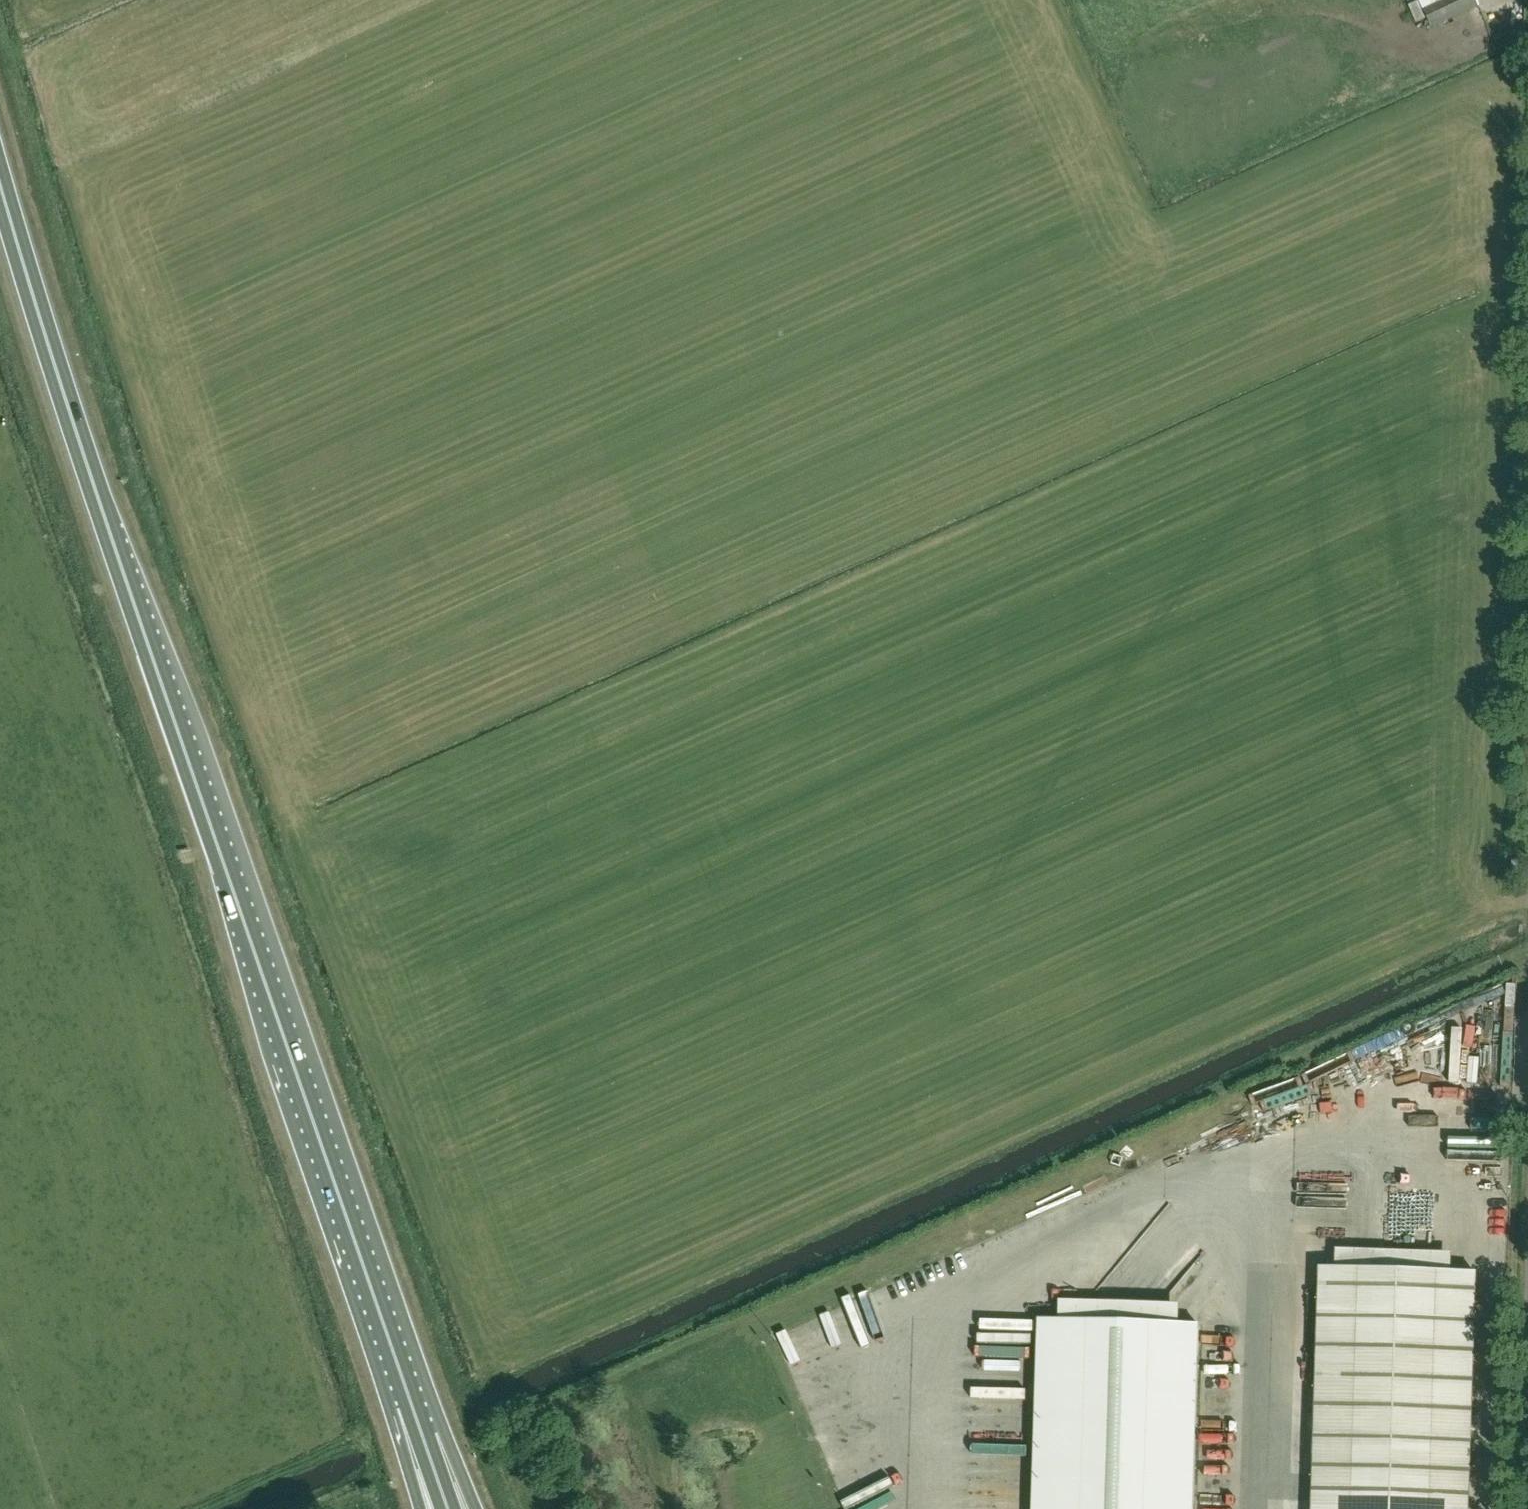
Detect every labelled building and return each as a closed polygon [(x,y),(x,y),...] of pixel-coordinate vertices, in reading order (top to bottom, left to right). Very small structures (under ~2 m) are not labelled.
[(1478,6),(1476,0),(1419,0),(1432,27),(1478,6)] [(1476,1273),(1320,1268),(1313,1508),(1468,1508),(1476,1273)] [(1199,1324),(1037,1320),(1032,1508),(1194,1508),(1199,1324)] [(1228,1494),(1218,1499),(1223,1508),(1235,1508),(1228,1494)]
